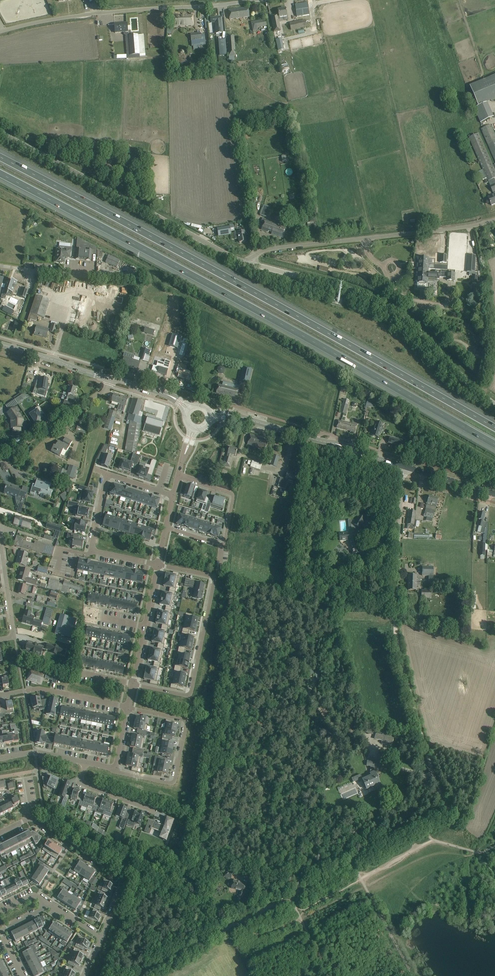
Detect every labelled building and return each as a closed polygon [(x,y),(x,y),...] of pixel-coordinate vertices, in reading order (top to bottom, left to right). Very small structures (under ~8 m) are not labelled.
[(307,0),(295,3),(297,15),(309,12),(307,0)] [(248,8),(228,10),(229,19),(250,17),(248,8)] [(287,14),(286,9),(278,10),(279,17),(276,17),(276,15),(271,16),(274,32),(280,31),(278,21),(288,19),(287,14)] [(193,26),(193,15),(173,16),(173,26),(173,27),(174,27),(193,26)] [(221,28),(220,17),(210,18),(211,23),(215,23),(215,28),(221,28)] [(268,25),(267,19),(251,22),(253,31),(257,30),(257,27),(268,25)] [(307,27),(305,19),(289,23),(291,30),(307,27)] [(115,24),(114,24),(115,33),(125,32),(128,32),(127,23),(121,24),(115,25),(115,24)] [(201,33),(190,34),(192,47),(193,46),(193,49),(198,49),(198,47),(200,47),(200,46),(206,45),(205,34),(201,34),(201,33)] [(131,36),(129,36),(130,55),(139,55),(139,56),(145,55),(144,35),(138,35),(131,36)] [(225,40),(218,40),(220,55),(227,55),(225,40)] [(470,86),(479,106),(494,99),(494,75),(470,86)] [(491,125),(481,129),(494,160),(494,134),(491,125)] [(493,165),(479,133),(469,137),(487,179),(484,180),(486,184),(489,182),(488,181),(494,178),(494,170),(494,169),(494,164),(493,165)] [(269,209),(263,206),(260,215),(266,217),(269,209)] [(265,219),(263,218),(261,222),(263,224),(261,229),(268,232),(269,231),(272,232),(271,234),(283,238),(287,227),(265,220),(265,219)] [(231,234),(229,226),(217,228),(218,236),(231,234)] [(246,242),(244,231),(238,232),(234,233),(235,239),(239,239),(239,243),(246,242)] [(58,259),(58,262),(59,262),(60,263),(62,263),(63,262),(64,263),(65,258),(70,258),(70,251),(65,251),(66,250),(64,250),(64,247),(59,247),(59,249),(57,249),(56,258),(58,259)] [(77,249),(76,259),(81,260),(81,259),(86,260),(91,261),(92,250),(77,249)] [(118,267),(120,259),(108,255),(106,263),(118,267)] [(434,269),(440,270),(441,270),(444,270),(447,270),(448,262),(446,262),(447,255),(440,255),(440,262),(435,262),(434,269)] [(467,268),(467,271),(475,272),(476,255),(468,255),(468,258),(473,259),(472,268),(467,268)] [(423,269),(428,269),(428,258),(418,257),(417,269),(423,269)] [(434,279),(439,279),(439,271),(435,271),(435,273),(428,273),(428,269),(423,269),(417,269),(417,282),(418,282),(418,283),(417,283),(417,287),(426,288),(426,284),(425,284),(425,283),(427,283),(427,280),(434,280),(434,279)] [(470,275),(470,272),(441,270),(441,277),(447,278),(447,280),(454,281),(454,280),(457,280),(457,274),(470,275)] [(5,284),(0,300),(5,301),(7,293),(13,295),(17,284),(11,282),(10,286),(5,284)] [(49,299),(39,295),(38,297),(36,296),(30,314),(28,321),(30,322),(30,320),(36,322),(38,316),(44,319),(50,301),(48,300),(49,299)] [(7,306),(4,311),(14,317),(17,311),(7,306)] [(34,334),(46,338),(49,330),(37,326),(34,334)] [(173,340),(169,352),(177,354),(180,342),(173,340)] [(144,348),(143,353),(141,360),(144,361),(146,354),(149,355),(150,350),(144,348)] [(125,353),(124,359),(122,364),(138,369),(140,362),(133,360),(134,355),(125,353)] [(153,365),(151,370),(160,373),(161,373),(166,374),(170,361),(165,359),(164,362),(157,360),(156,366),(153,365)] [(252,369),(243,367),(239,382),(249,384),(252,369)] [(191,372),(180,368),(177,378),(189,381),(193,382),(195,374),(191,373),(191,372)] [(43,378),(37,395),(51,398),(55,382),(53,381),(54,378),(45,376),(45,379),(43,378)] [(216,393),(237,398),(240,386),(223,382),(222,386),(218,385),(216,393)] [(67,394),(63,405),(70,407),(71,404),(72,404),(75,403),(75,401),(75,402),(77,398),(73,396),(76,388),(70,387),(68,394),(67,394)] [(17,403),(28,395),(24,394),(15,399),(17,403)] [(114,394),(111,401),(119,404),(117,410),(124,412),(128,398),(114,394)] [(125,451),(136,454),(140,424),(141,418),(138,416),(142,402),(133,399),(133,400),(128,414),(129,414),(127,420),(130,421),(125,451)] [(349,400),(344,399),(340,413),(345,414),(348,405),(349,400)] [(37,410),(30,415),(34,421),(33,421),(35,425),(36,424),(36,425),(37,424),(37,425),(41,423),(40,422),(44,420),(41,416),(44,414),(39,407),(36,409),(37,410)] [(15,408),(7,413),(11,420),(11,423),(11,428),(13,428),(13,433),(17,433),(17,427),(21,427),(23,427),(23,420),(20,416),(18,412),(15,408)] [(107,420),(104,428),(107,429),(111,430),(114,421),(117,412),(110,410),(107,420)] [(147,417),(144,429),(146,430),(145,432),(158,436),(158,434),(160,434),(164,422),(147,417)] [(350,433),(355,434),(357,424),(352,423),(352,424),(338,421),(338,423),(337,428),(350,431),(350,433)] [(371,430),(370,435),(372,435),(372,436),(379,438),(383,425),(376,422),(373,431),(371,430)] [(78,425),(76,431),(84,433),(86,428),(78,425)] [(250,434),(249,439),(247,445),(256,447),(265,450),(268,439),(250,434)] [(403,440),(390,437),(388,443),(401,446),(403,440)] [(54,447),(51,451),(60,456),(64,450),(67,452),(72,441),(65,438),(63,442),(64,442),(63,443),(58,441),(55,447),(54,447)] [(229,447),(228,452),(227,454),(228,454),(226,458),(230,459),(231,455),(235,456),(236,454),(237,449),(229,447)] [(101,452),(97,460),(98,458),(103,460),(103,462),(101,466),(108,468),(112,456),(101,452)] [(122,460),(119,468),(123,470),(123,469),(127,470),(130,471),(131,468),(133,463),(138,464),(141,456),(136,454),(134,459),(132,458),(130,463),(122,460)] [(270,465),(276,467),(279,457),(273,455),(270,465)] [(222,465),(230,467),(232,460),(225,457),(222,465)] [(139,471),(137,475),(139,476),(139,477),(144,478),(144,477),(146,478),(145,479),(146,479),(147,475),(152,476),(157,461),(156,461),(152,460),(150,466),(146,464),(144,468),(139,466),(138,470),(139,471)] [(252,460),(250,467),(259,470),(261,463),(252,460)] [(61,469),(57,478),(64,481),(66,476),(73,479),(77,468),(69,465),(67,471),(61,469)] [(277,487),(281,488),(280,491),(284,493),(287,482),(293,484),(296,476),(296,473),(288,471),(285,479),(280,478),(277,487)] [(33,485),(30,493),(35,494),(35,493),(41,495),(41,496),(43,497),(44,494),(51,496),(52,491),(49,490),(51,484),(45,482),(45,484),(37,481),(37,479),(35,485),(33,485)] [(113,484),(110,495),(115,497),(119,486),(117,485),(117,486),(113,484)] [(186,490),(184,497),(193,500),(194,500),(196,494),(192,492),(194,487),(187,485),(187,487),(186,487),(185,490),(186,490)] [(7,486),(5,493),(15,497),(20,498),(19,503),(18,503),(17,504),(17,505),(17,506),(18,507),(17,512),(21,513),(27,493),(20,491),(20,490),(7,486)] [(79,486),(78,489),(82,491),(82,493),(83,493),(82,498),(84,498),(83,502),(90,503),(91,499),(92,499),(93,493),(87,492),(88,488),(79,486)] [(119,486),(115,497),(116,495),(121,497),(124,488),(122,487),(119,486)] [(124,488),(121,497),(126,499),(129,490),(126,488),(124,488)] [(129,490),(126,499),(131,500),(134,491),(131,490),(129,489),(129,490)] [(200,491),(196,502),(206,505),(207,504),(209,499),(208,498),(206,498),(206,497),(207,493),(206,492),(202,490),(202,491),(200,491)] [(66,491),(60,495),(64,501),(67,499),(66,497),(69,496),(68,495),(66,491)] [(134,491),(131,500),(136,502),(139,493),(137,492),(134,491)] [(139,493),(136,502),(141,504),(144,495),(141,493),(139,493)] [(144,495),(141,504),(146,505),(149,496),(148,495),(147,496),(144,495)] [(149,496),(146,505),(151,507),(154,498),(153,497),(149,496)] [(215,496),(212,505),(219,507),(219,506),(224,507),(225,503),(224,503),(226,498),(220,496),(219,498),(215,496)] [(429,496),(428,501),(424,516),(427,517),(426,520),(432,522),(435,511),(438,498),(429,496)] [(154,498),(151,507),(157,509),(160,500),(156,498),(154,498)] [(72,502),(71,506),(75,507),(74,509),(77,509),(76,516),(81,517),(81,516),(88,518),(88,516),(89,516),(90,512),(89,512),(89,510),(78,507),(79,504),(78,504),(72,502)] [(481,533),(485,534),(488,523),(484,522),(486,513),(480,512),(479,517),(479,519),(481,520),(479,526),(482,527),(481,533)] [(178,520),(177,524),(180,525),(181,526),(182,526),(186,514),(185,514),(185,517),(179,515),(178,519),(178,520)] [(186,514),(182,526),(183,526),(184,527),(184,526),(187,527),(191,516),(186,514)] [(106,515),(103,526),(109,527),(112,517),(106,515)] [(353,524),(360,528),(366,519),(359,515),(353,524)] [(16,517),(14,525),(29,529),(32,521),(20,518),(21,518),(16,516),(16,517)] [(191,516),(187,527),(187,528),(188,528),(189,528),(192,529),(196,518),(195,518),(191,517),(191,516)] [(112,517),(109,527),(114,529),(114,528),(117,518),(112,517)] [(73,524),(72,530),(84,533),(86,526),(83,526),(84,524),(82,523),(83,520),(75,518),(74,524),(73,524)] [(117,518),(114,528),(119,529),(122,520),(117,518)] [(196,518),(192,529),(196,530),(195,530),(196,530),(197,531),(201,519),(196,518)] [(201,519),(197,531),(198,531),(199,531),(202,532),(206,521),(201,519)] [(127,521),(124,531),(129,533),(132,523),(127,521)] [(206,521),(202,532),(206,533),(206,534),(206,533),(207,534),(208,534),(211,523),(211,522),(211,523),(206,521)] [(48,522),(46,528),(55,531),(60,532),(62,526),(58,525),(48,522)] [(129,533),(129,534),(134,536),(135,534),(138,525),(138,524),(132,523),(129,533)] [(211,523),(208,534),(211,535),(212,535),(212,536),(213,536),(216,524),(211,523)] [(216,524),(213,536),(214,536),(215,536),(218,537),(219,534),(220,533),(219,533),(220,532),(221,527),(216,525),(217,524),(216,524)] [(140,536),(139,537),(145,539),(148,528),(143,526),(140,536)] [(148,528),(145,539),(150,540),(152,535),(153,530),(148,528)] [(358,540),(357,532),(350,532),(350,534),(339,535),(340,541),(349,540),(353,554),(360,552),(356,540),(358,540)] [(71,534),(70,539),(73,540),(72,546),(73,546),(72,548),(76,548),(76,547),(82,548),(84,541),(78,540),(78,539),(79,539),(79,535),(71,534)] [(17,536),(14,545),(19,546),(53,557),(55,548),(35,541),(34,544),(22,541),(23,538),(21,537),(17,536)] [(20,552),(16,563),(21,565),(26,566),(28,567),(29,563),(27,562),(29,555),(24,553),(20,552)] [(80,560),(77,573),(83,574),(85,562),(80,560)] [(34,562),(33,566),(38,568),(37,571),(47,574),(49,569),(49,567),(43,566),(44,565),(34,562)] [(428,582),(433,582),(434,567),(423,566),(422,575),(429,576),(428,582)] [(21,568),(18,580),(23,581),(24,581),(26,582),(26,583),(36,586),(38,586),(47,589),(57,591),(57,592),(59,593),(60,591),(65,593),(64,594),(67,595),(67,594),(83,599),(84,587),(80,586),(81,585),(64,580),(63,585),(59,584),(60,581),(50,579),(48,585),(41,583),(40,585),(38,584),(36,584),(38,580),(28,577),(30,571),(26,570),(21,568)] [(165,580),(177,583),(178,576),(172,575),(170,575),(166,574),(165,580)] [(165,581),(164,586),(168,587),(169,588),(170,588),(175,589),(177,583),(165,580),(165,581)] [(189,582),(188,586),(192,587),(196,588),(195,589),(194,597),(197,598),(201,599),(204,585),(199,584),(189,582)] [(20,585),(18,593),(23,595),(24,595),(25,590),(28,591),(30,591),(30,593),(34,594),(36,588),(29,587),(25,586),(20,585)] [(51,590),(49,597),(56,599),(58,593),(51,590)] [(421,590),(421,598),(431,598),(432,590),(421,590)] [(161,598),(161,599),(173,601),(174,595),(168,594),(166,593),(162,593),(161,598)] [(160,600),(159,605),(163,606),(165,606),(166,606),(171,607),(172,601),(173,601),(161,599),(160,599),(160,600)] [(42,621),(42,623),(49,625),(53,610),(46,608),(44,616),(42,621)] [(24,614),(22,622),(33,626),(35,616),(31,615),(32,613),(26,611),(25,615),(24,614)] [(157,616),(157,617),(169,620),(170,614),(164,612),(162,612),(158,611),(157,616)] [(184,623),(196,625),(197,625),(197,622),(198,620),(192,618),(192,615),(186,614),(184,623)] [(41,616),(36,615),(35,616),(33,626),(40,628),(42,623),(42,621),(40,620),(41,616)] [(60,615),(55,633),(71,638),(73,632),(79,633),(80,626),(75,625),(77,619),(60,615)] [(157,618),(155,624),(159,624),(161,625),(162,625),(168,626),(169,620),(157,617),(157,618),(156,618),(157,618)] [(182,632),(188,634),(188,633),(189,630),(195,631),(196,629),(197,626),(196,626),(196,625),(184,623),(182,632)] [(153,635),(153,636),(165,638),(164,638),(165,632),(160,631),(158,630),(158,631),(154,630),(153,635)] [(182,632),(180,641),(192,644),(193,643),(194,641),(193,640),(194,638),(188,637),(188,634),(182,632)] [(153,637),(152,642),(155,643),(157,643),(158,643),(164,645),(165,638),(153,636),(153,637)] [(180,641),(178,651),(179,651),(185,652),(185,649),(191,650),(192,647),(192,648),(193,645),(192,645),(192,644),(180,641)] [(28,643),(25,650),(31,652),(31,653),(30,656),(34,657),(35,654),(36,654),(36,653),(41,655),(43,647),(38,646),(38,645),(33,644),(28,643)] [(47,644),(46,649),(52,650),(53,651),(53,649),(57,650),(56,652),(64,654),(66,649),(58,647),(59,647),(54,645),(54,646),(47,644)] [(149,654),(161,657),(163,651),(156,650),(156,649),(154,649),(150,648),(149,653),(149,654)] [(177,660),(189,663),(189,662),(190,659),(189,659),(190,657),(184,656),(185,652),(179,651),(177,660)] [(149,656),(148,661),(152,661),(152,662),(153,662),(154,662),(159,663),(161,657),(149,654),(149,655),(149,656)] [(175,665),(174,669),(181,671),(181,667),(187,668),(188,666),(189,663),(188,663),(189,663),(177,660),(176,666),(175,665)] [(145,672),(145,673),(157,676),(159,669),(153,668),(152,668),(150,668),(147,667),(146,672),(145,672)] [(174,669),(172,679),(185,681),(186,675),(180,674),(181,671),(174,669)] [(29,676),(28,680),(37,683),(38,679),(41,680),(43,675),(42,675),(42,674),(37,673),(30,671),(29,675),(30,675),(30,676),(29,676)] [(144,679),(144,680),(144,679),(148,680),(150,681),(150,680),(150,681),(156,682),(157,676),(145,673),(145,674),(144,679)] [(7,676),(0,677),(0,684),(2,683),(3,687),(9,686),(7,676)] [(171,684),(170,688),(177,689),(178,686),(183,687),(185,681),(172,679),(173,679),(172,684),(171,684)] [(36,697),(31,698),(32,705),(33,704),(33,708),(34,708),(34,709),(39,709),(39,710),(44,710),(46,700),(40,701),(40,698),(39,698),(36,699),(36,698),(36,697)] [(50,698),(46,714),(47,714),(47,713),(55,715),(54,716),(55,716),(57,708),(58,708),(59,704),(57,703),(58,700),(50,698)] [(7,707),(3,708),(4,714),(14,713),(12,702),(6,704),(7,707)] [(15,723),(10,724),(11,730),(14,729),(15,734),(12,735),(12,733),(14,743),(19,742),(17,734),(18,734),(17,727),(16,727),(16,724),(15,724),(15,723)] [(135,723),(134,729),(140,730),(143,730),(146,731),(147,725),(145,725),(135,723)] [(165,723),(164,729),(176,732),(177,726),(171,725),(165,723)] [(164,729),(162,738),(168,740),(170,740),(171,737),(171,736),(175,737),(176,732),(164,729)] [(8,744),(6,731),(2,731),(3,734),(0,735),(2,745),(8,744)] [(38,733),(33,732),(34,737),(37,738),(36,743),(42,744),(42,743),(42,742),(49,744),(51,738),(44,737),(44,733),(39,732),(38,733)] [(377,739),(385,742),(386,736),(379,734),(377,739)] [(132,736),(131,742),(143,744),(144,739),(137,737),(132,736)] [(131,742),(130,747),(135,748),(143,750),(144,750),(142,749),(143,744),(131,742)] [(161,742),(160,748),(172,750),(173,745),(168,743),(161,742)] [(155,751),(155,752),(159,753),(162,754),(165,755),(171,756),(172,750),(160,748),(156,747),(155,751)] [(128,755),(127,760),(139,763),(141,757),(142,758),(142,757),(134,756),(128,755)] [(127,760),(126,766),(132,767),(138,768),(139,763),(127,760)] [(371,774),(362,777),(362,779),(363,780),(367,789),(374,786),(376,790),(377,790),(381,788),(374,772),(374,771),(375,766),(376,766),(376,762),(371,762),(367,761),(367,765),(371,766),(371,774)] [(154,772),(153,775),(160,777),(161,773),(167,774),(169,769),(159,766),(156,766),(155,772),(154,772)] [(42,777),(44,788),(47,789),(47,787),(55,790),(55,789),(57,790),(60,783),(58,782),(59,779),(53,777),(52,780),(50,779),(50,780),(42,777)] [(61,804),(65,805),(69,796),(66,795),(70,784),(69,784),(69,783),(66,782),(66,783),(64,782),(64,785),(63,784),(59,794),(60,795),(59,796),(64,798),(61,804)] [(78,805),(82,795),(79,794),(80,791),(75,789),(72,795),(71,797),(70,800),(76,802),(77,800),(80,801),(78,805)] [(78,805),(87,808),(88,806),(92,795),(86,793),(85,796),(82,795),(78,805)] [(88,806),(87,808),(95,811),(99,801),(96,800),(97,797),(92,795),(88,806)] [(10,801),(13,808),(18,805),(18,804),(20,803),(17,798),(16,798),(15,797),(14,797),(13,797),(14,799),(10,801)] [(102,802),(99,801),(95,811),(95,812),(104,815),(109,801),(103,799),(102,802)] [(13,808),(10,801),(5,804),(9,812),(14,809),(13,808)] [(109,801),(104,815),(111,818),(112,813),(114,813),(116,807),(113,806),(114,803),(109,801)] [(9,812),(5,804),(0,806),(4,814),(9,812)] [(122,818),(119,828),(124,829),(129,814),(126,813),(127,809),(123,808),(124,807),(121,806),(120,807),(120,806),(119,808),(118,809),(119,809),(118,811),(117,811),(115,815),(116,815),(116,816),(122,818)] [(130,816),(127,825),(130,826),(132,821),(135,823),(135,824),(140,826),(143,818),(143,819),(143,817),(144,814),(139,812),(139,813),(136,812),(135,812),(133,818),(130,816)] [(167,817),(164,825),(149,820),(144,832),(150,834),(152,829),(161,832),(159,838),(166,841),(174,820),(167,817)] [(91,823),(90,827),(97,832),(99,827),(94,824),(93,825),(91,824),(91,823),(91,822),(91,823)] [(34,841),(30,833),(30,832),(25,835),(29,844),(34,842),(34,841)] [(38,844),(42,838),(33,832),(30,833),(34,841),(34,842),(35,845),(38,844)] [(29,844),(25,835),(20,837),(25,846),(29,844)] [(20,837),(16,839),(20,848),(25,846),(20,837)] [(20,848),(16,839),(11,842),(16,851),(18,849),(20,848)] [(53,844),(48,841),(43,850),(47,853),(53,844)] [(11,842),(7,844),(11,853),(16,851),(11,842)] [(7,844),(2,846),(7,855),(11,853),(7,844)] [(52,856),(57,847),(53,844),(47,853),(52,856)] [(56,859),(62,851),(57,847),(52,856),(56,859)] [(49,871),(42,867),(44,864),(40,862),(35,869),(45,876),(49,871)] [(79,874),(85,866),(80,862),(78,866),(74,864),(69,871),(72,873),(74,871),(79,874)] [(84,878),(90,869),(85,866),(79,874),(84,878)] [(234,869),(227,867),(224,877),(231,879),(234,869)] [(45,876),(35,869),(32,873),(33,873),(33,874),(42,880),(45,876)] [(84,878),(83,880),(87,883),(88,883),(91,885),(96,878),(93,876),(95,872),(90,869),(84,878)] [(29,884),(22,871),(19,873),(21,878),(19,879),(23,887),(29,884)] [(42,880),(33,874),(30,878),(39,885),(42,880)] [(9,878),(6,880),(12,892),(18,889),(14,881),(12,883),(9,878)] [(23,887),(19,879),(14,881),(18,889),(23,887)] [(107,893),(108,890),(112,892),(114,886),(108,883),(109,882),(104,879),(101,887),(103,888),(102,890),(102,891),(107,893)] [(5,886),(3,887),(7,895),(12,892),(6,880),(3,881),(5,886)] [(240,891),(239,896),(243,897),(244,892),(246,884),(234,880),(231,888),(240,891)] [(68,893),(69,892),(61,887),(57,893),(60,895),(57,898),(62,901),(68,893)] [(99,891),(96,899),(106,904),(107,902),(109,899),(107,898),(106,897),(107,894),(99,891)] [(67,904),(72,896),(68,893),(62,901),(67,904)] [(72,896),(67,904),(71,907),(76,899),(77,897),(73,894),(72,896)] [(76,899),(71,907),(76,910),(77,909),(80,911),(82,907),(79,906),(82,900),(77,897),(76,899)] [(104,909),(106,904),(96,899),(93,904),(95,905),(94,908),(100,910),(101,907),(104,909)] [(98,914),(99,912),(94,909),(92,912),(90,911),(87,919),(92,921),(93,919),(99,922),(101,916),(98,914)] [(39,919),(34,921),(39,930),(48,925),(45,921),(41,923),(39,919)] [(34,921),(30,923),(34,932),(39,930),(34,921)] [(30,923),(25,926),(29,934),(34,932),(30,923)] [(53,935),(59,926),(54,923),(48,932),(52,934),(53,935)] [(29,934),(25,926),(21,928),(25,936),(25,938),(30,935),(29,934)] [(57,938),(63,929),(59,926),(53,935),(57,938)] [(21,928),(16,930),(21,940),(21,939),(25,936),(21,928)] [(65,937),(68,932),(63,929),(57,938),(61,940),(59,942),(61,943),(65,937)] [(16,942),(21,940),(16,930),(11,933),(16,942)] [(65,946),(72,935),(68,932),(65,937),(61,943),(65,946)] [(80,936),(75,947),(83,950),(84,947),(87,949),(89,943),(84,940),(84,938),(80,936)] [(25,952),(23,953),(25,958),(36,953),(38,952),(34,945),(28,948),(24,950),(25,952)] [(74,948),(71,956),(82,961),(84,956),(81,954),(82,951),(74,948)] [(36,953),(25,958),(27,963),(38,958),(36,953)] [(69,960),(68,964),(70,965),(69,965),(71,965),(75,967),(76,964),(80,966),(82,961),(71,956),(69,960)] [(30,968),(41,963),(38,958),(27,963),(30,968)] [(32,973),(43,968),(41,963),(30,968),(32,973)] [(74,970),(68,967),(67,966),(63,974),(67,975),(75,975),(76,974),(73,973),(74,970)] [(45,973),(43,968),(32,973),(34,975),(38,975),(45,973)]
